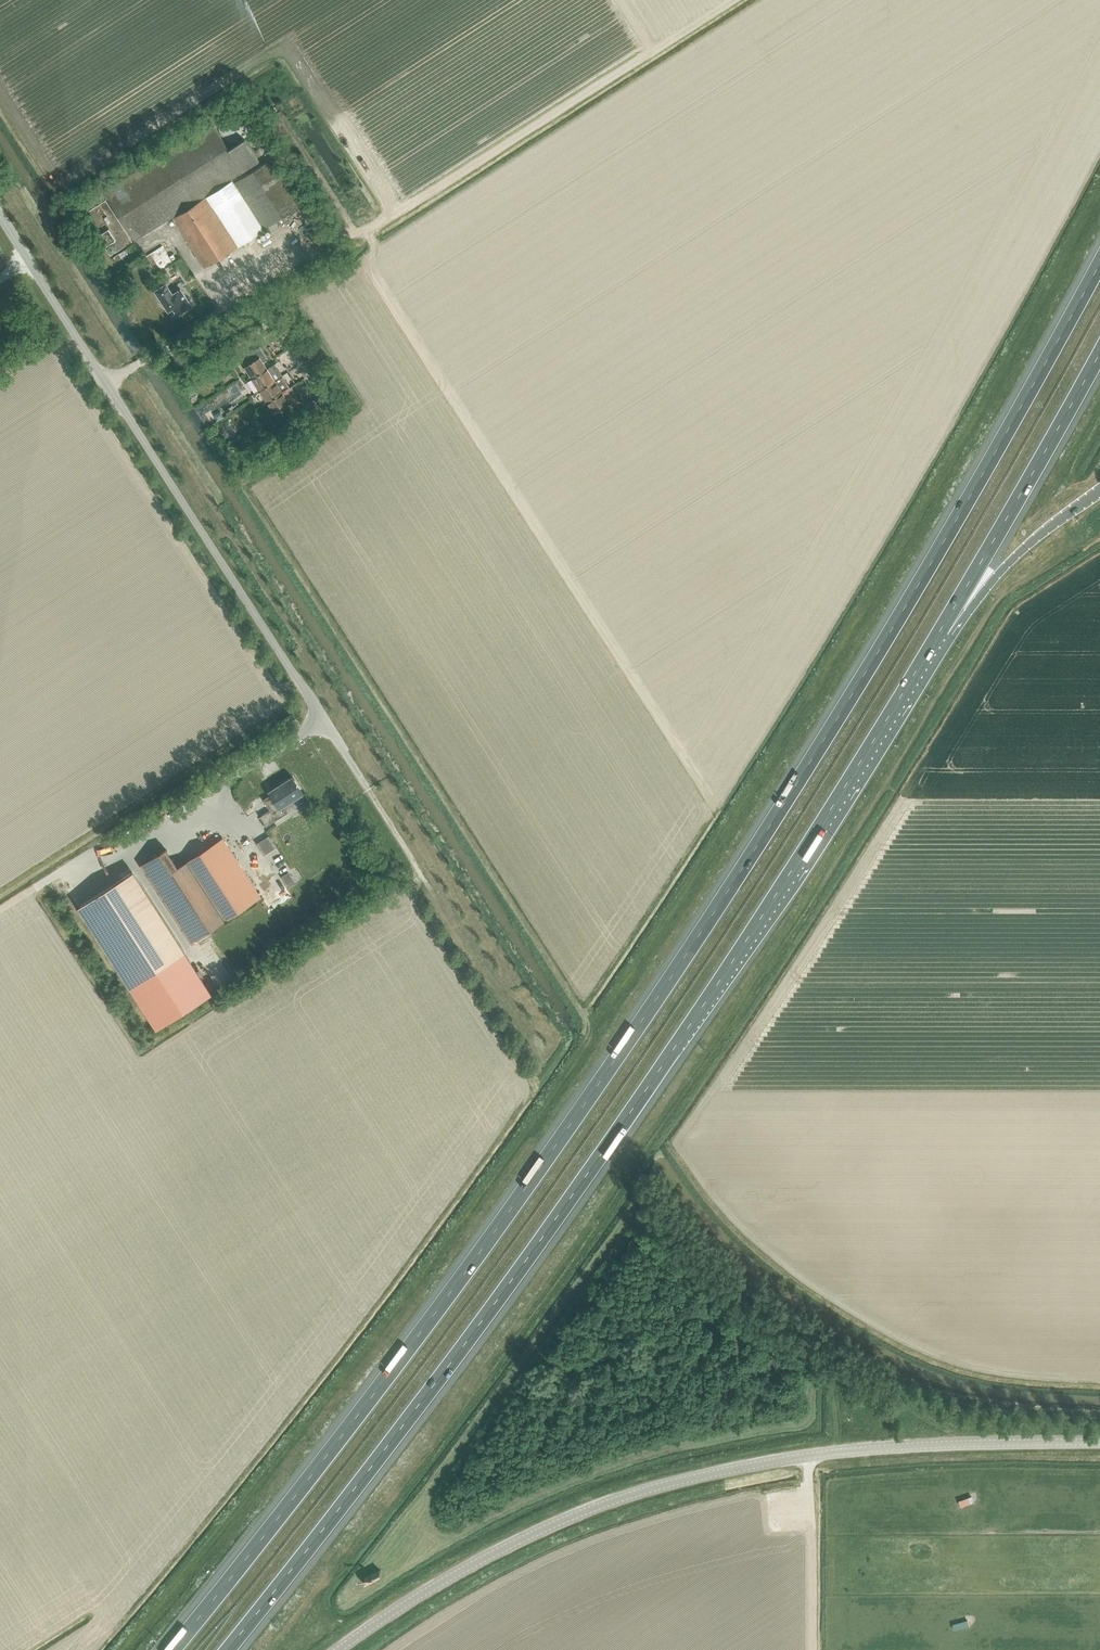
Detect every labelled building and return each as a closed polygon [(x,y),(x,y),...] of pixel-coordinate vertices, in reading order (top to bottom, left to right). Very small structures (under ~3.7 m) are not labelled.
[(232,142),(234,142),(236,142),(238,142),(240,141),(242,140),(243,140),(244,139),(245,138),(247,136),(247,135),(248,134),(248,133),(249,132),(249,131),(249,130),(249,129),(250,128),(250,127),(250,126),(250,125),(249,124),(249,122),(248,120),(247,118),(245,116),(244,115),(243,115),(242,113),(240,113),(238,112),(237,112),(235,111),(232,112),(231,112),(229,112),(227,113),(226,114),(224,115),(223,116),(222,118),(221,119),(220,120),(220,122),(219,122),(219,123),(219,124),(219,125),(219,126),(219,127),(219,128),(219,130),(220,132),(220,134),(221,135),(222,136),(222,137),(224,139),(225,140),(226,140),(228,141),(230,142),(232,142)] [(212,123),(80,206),(111,255),(196,201),(197,203),(173,218),(204,267),(236,246),(216,213),(217,212),(238,246),(264,230),(263,229),(302,205),(272,158),(234,183),(232,180),(206,196),(214,208),(213,208),(205,197),(200,201),(199,199),(259,161),(245,139),(229,149),(212,123)] [(158,246),(141,258),(147,266),(151,263),(156,270),(169,262),(158,246)] [(166,283),(155,290),(168,311),(173,308),(177,315),(191,306),(180,289),(173,294),(166,283)] [(305,360),(312,356),(307,349),(309,349),(302,338),(294,344),(300,354),(300,353),(305,360)] [(267,368),(263,362),(267,359),(264,353),(244,365),(252,377),(267,368)] [(312,356),(305,360),(309,368),(317,364),(312,356)] [(274,380),(271,374),(275,372),(271,365),(267,368),(252,377),(260,389),(274,380)] [(267,401),(290,387),(282,375),(274,380),(260,389),(267,401)] [(275,413),(290,404),(300,397),(293,385),(290,387),(267,401),(275,413)] [(270,810),(260,816),(266,826),(288,812),(284,806),(303,793),(292,776),(268,792),(270,795),(263,800),(270,810)] [(277,874),(245,825),(219,842),(218,842),(178,868),(167,850),(143,865),(191,940),(249,902),(244,895),(250,891),(277,874)] [(133,871),(81,905),(133,986),(185,953),(133,871)] [(35,893),(42,888),(36,880),(29,886),(35,893)] [(384,1571),(368,1577),(366,1584),(383,1577),(384,1571)]
